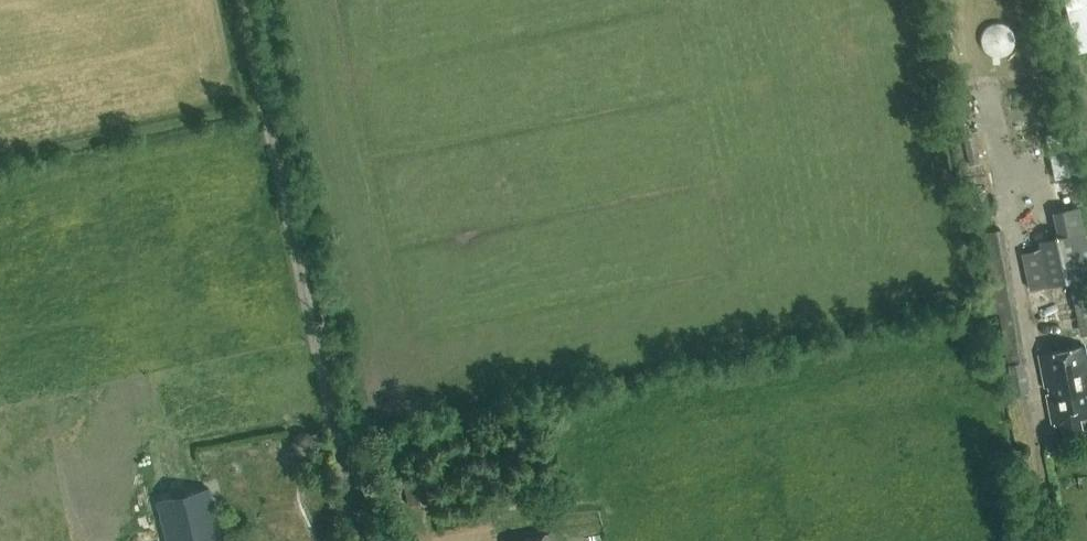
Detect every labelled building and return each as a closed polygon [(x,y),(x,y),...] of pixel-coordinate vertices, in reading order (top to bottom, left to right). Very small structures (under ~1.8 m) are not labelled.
[(970,165),(980,163),(973,136),(963,139),(970,165)] [(1079,207),(1053,212),(1058,236),(1039,240),(1040,248),(1022,252),(1029,289),(1069,281),(1080,335),(1086,334),(1086,244),(1079,207)] [(1007,227),(987,228),(991,294),(1011,293),(1007,227)] [(1017,310),(998,313),(1007,365),(1026,362),(1017,310)] [(1086,418),(1086,357),(1085,348),(1039,357),(1052,425),(1061,424),(1063,434),(1082,430),(1079,419),(1086,418)] [(1008,367),(1012,396),(1029,393),(1025,365),(1008,367)] [(306,428),(297,440),(313,452),(322,440),(306,428)] [(428,478),(403,483),(408,506),(433,500),(428,478)] [(166,540),(223,540),(210,490),(157,503),(166,540)]
